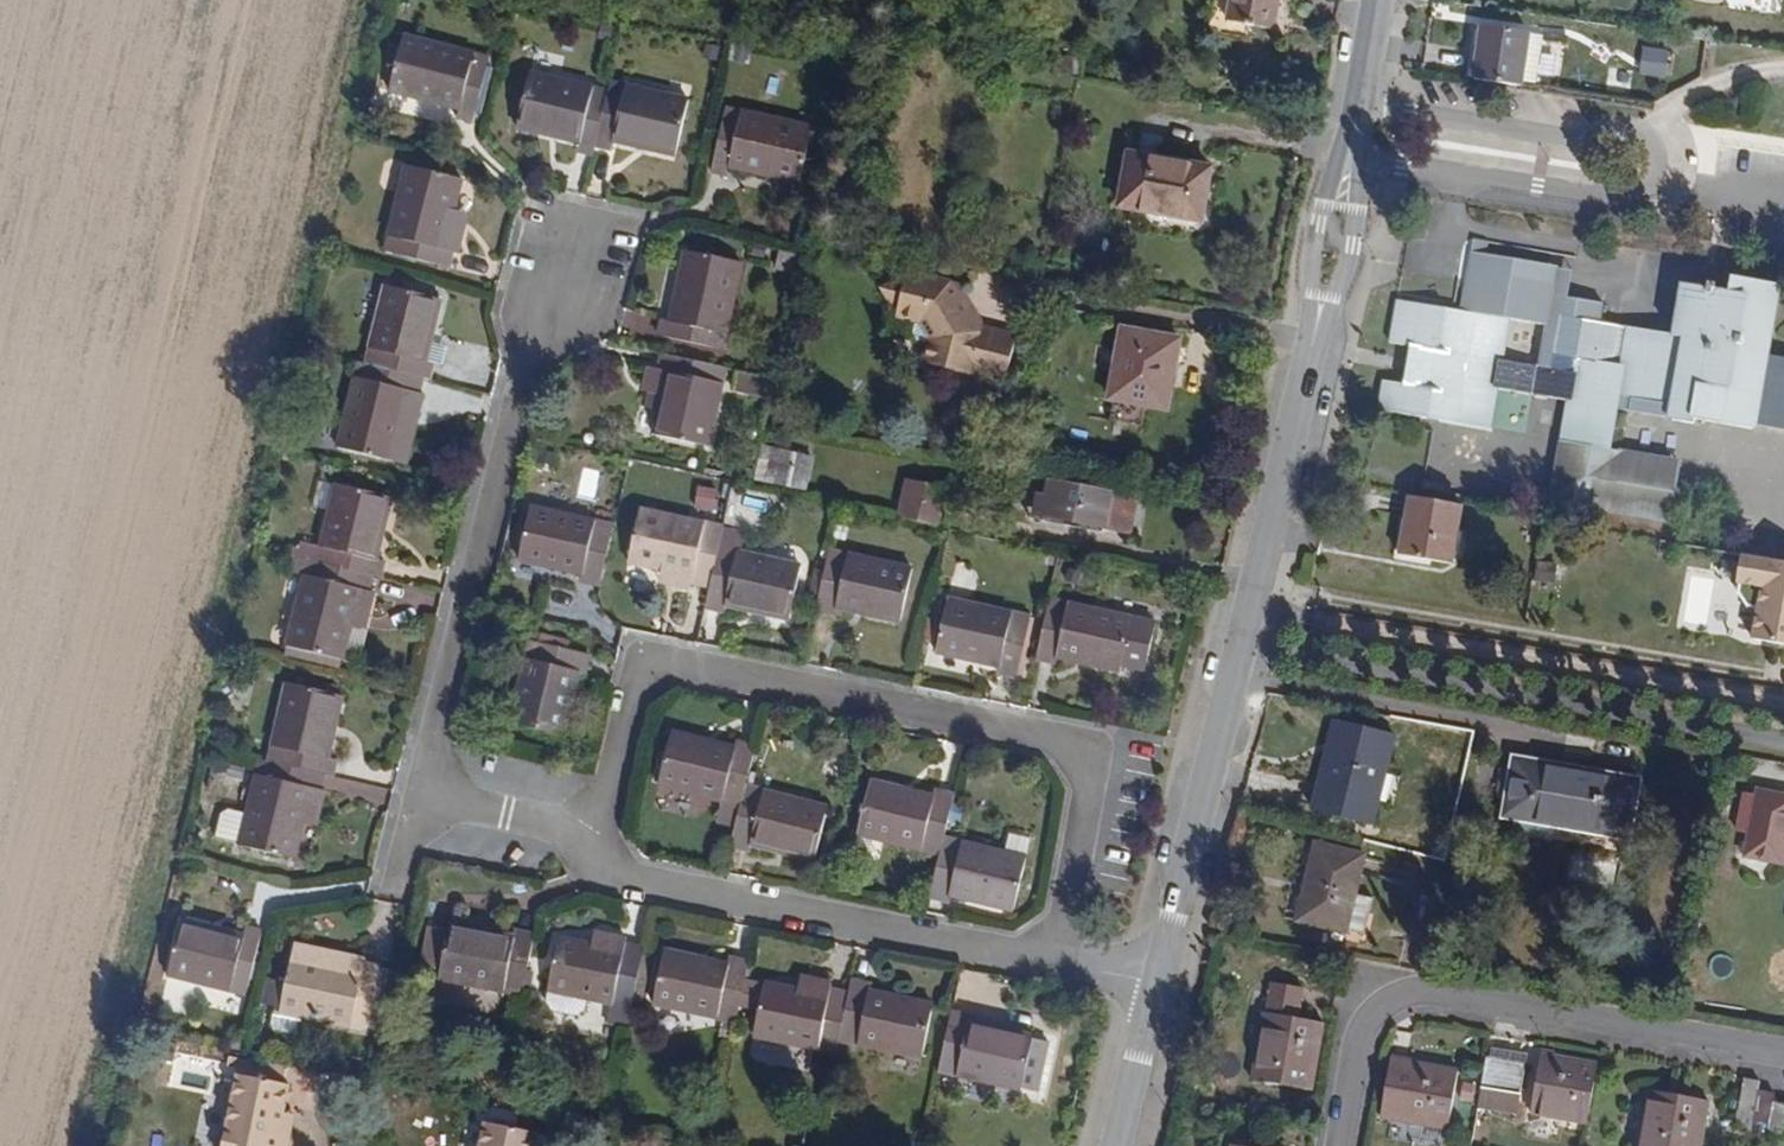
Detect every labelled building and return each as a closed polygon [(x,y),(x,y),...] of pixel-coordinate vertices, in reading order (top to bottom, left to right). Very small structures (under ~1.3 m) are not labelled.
[(1280,0),(1230,0),(1226,23),(1275,32),(1280,0)] [(1525,87),(1532,33),(1482,25),(1474,79),(1525,87)] [(473,124),(490,57),(404,36),(389,94),(460,111),(458,120),(473,124)] [(1543,69),(1560,71),(1562,43),(1546,42),(1543,69)] [(1643,45),(1638,73),(1666,78),(1672,50),(1643,45)] [(595,147),(608,90),(530,72),(517,129),(580,144),(578,152),(593,156),(595,147)] [(676,158),(689,100),(611,81),(608,90),(595,147),(611,151),(612,143),(676,158)] [(800,185),(813,127),(726,109),(712,174),(727,177),(729,169),(800,185)] [(1202,223),(1212,169),(1127,154),(1117,208),(1202,223)] [(445,251),(462,180),(406,166),(385,252),(449,268),(453,253),(445,251)] [(1631,341),(1633,328),(1594,322),(1598,303),(1562,297),(1548,294),(1553,267),(1553,266),(1481,253),(1483,240),(1469,238),(1456,311),(1403,301),(1400,316),(1395,316),(1392,328),(1397,328),(1395,345),(1410,348),(1416,348),(1409,385),(1403,384),(1384,380),(1381,399),(1387,399),(1385,411),(1488,428),(1495,388),(1499,390),(1566,400),(1573,402),(1567,443),(1604,448),(1611,408),(1617,409),(1697,423),(1697,419),(1755,429),(1755,426),(1783,431),(1783,358),(1767,356),(1778,284),(1734,278),(1732,291),(1686,285),(1678,335),(1688,337),(1686,350),(1631,341)] [(722,351),(742,264),(685,250),(669,322),(661,321),(657,336),(722,351)] [(796,272),(801,257),(780,250),(775,266),(796,272)] [(1562,297),(1567,270),(1553,267),(1548,294),(1562,297)] [(1016,339),(980,328),(981,325),(978,319),(967,318),(958,302),(962,292),(958,286),(908,273),(905,280),(899,278),(879,289),(890,307),(898,305),(896,313),(917,318),(912,335),(930,340),(924,361),(968,372),(969,368),(1004,377),(1016,339)] [(426,363),(442,300),(386,286),(366,365),(424,379),(429,380),(433,365),(426,363)] [(1400,316),(1403,301),(1397,300),(1395,316),(1400,316)] [(1686,350),(1688,337),(1678,335),(1633,328),(1631,341),(1686,350)] [(1167,412),(1180,339),(1122,329),(1109,402),(1167,412)] [(1409,385),(1416,348),(1410,348),(1403,384),(1409,385)] [(711,447),(728,368),(661,353),(657,369),(648,367),(644,387),(646,392),(661,395),(658,408),(652,434),(711,447)] [(417,424),(425,394),(421,393),(424,379),(366,365),(358,363),(337,448),(396,463),(406,422),(417,424)] [(1493,429),(1499,390),(1495,388),(1488,428),(1493,429)] [(658,408),(661,395),(646,392),(643,406),(658,408)] [(1567,443),(1573,402),(1566,400),(1560,441),(1567,443)] [(1611,449),(1617,409),(1611,408),(1604,448),(1611,449)] [(406,466),(417,424),(406,422),(396,463),(406,466)] [(1601,510),(1611,449),(1604,448),(1567,443),(1560,441),(1550,502),(1601,510)] [(805,492),(812,457),(764,446),(756,482),(805,492)] [(1672,522),(1682,461),(1611,449),(1601,510),(1672,522)] [(941,508),(946,489),(908,480),(904,499),(941,508)] [(1130,533),(1137,497),(1049,481),(1046,496),(1038,495),(1034,516),(1109,529),(1130,533)] [(376,561),(392,499),(336,485),(315,562),(374,577),(381,579),(386,563),(376,561)] [(697,486),(693,508),(713,511),(716,489),(697,486)] [(1452,565),(1463,505),(1410,496),(1400,556),(1452,565)] [(936,529),(941,508),(904,499),(899,520),(936,529)] [(600,587),(614,524),(531,506),(519,562),(583,576),(581,583),(600,587)] [(722,529),(722,527),(641,508),(628,564),(660,571),(671,574),(668,586),(690,591),(692,584),(709,589),(722,529)] [(1109,529),(1034,516),(1033,522),(1107,536),(1109,529)] [(802,566),(741,552),(745,535),(722,529),(709,589),(705,609),(724,613),(725,607),(789,622),(802,566)] [(901,624),(913,567),(828,550),(815,614),(834,617),(836,610),(901,624)] [(1748,641),(1783,646),(1783,561),(1741,555),(1736,586),(1756,589),(1748,641)] [(352,624),(355,614),(367,616),(373,593),(371,592),(374,577),(315,562),(292,556),(288,572),(304,576),(285,646),(343,661),(352,624)] [(668,586),(671,574),(660,571),(658,583),(668,586)] [(1018,680),(1032,617),(948,598),(935,654),(999,669),(997,675),(1018,680)] [(1146,673),(1157,626),(1047,601),(1035,661),(1054,666),(1055,660),(1122,674),(1123,668),(1146,673)] [(364,628),(367,616),(355,614),(352,624),(364,628)] [(564,738),(579,673),(586,674),(590,656),(529,641),(509,724),(564,738)] [(343,661),(285,646),(283,656),(340,670),(343,661)] [(327,760),(343,696),(287,683),(268,761),(327,776),(333,778),(337,762),(327,760)] [(1387,774),(1396,737),(1335,722),(1314,809),(1374,824),(1380,801),(1369,798),(1376,771),(1387,774)] [(745,786),(756,744),(736,739),(734,746),(671,730),(657,785),(720,801),(715,822),(735,828),(745,786)] [(304,825),(307,811),(320,815),(326,790),(323,789),(327,776),(268,761),(260,759),(246,814),(230,810),(224,833),(231,842),(238,843),(238,846),(295,860),(304,825)] [(1635,783),(1518,763),(1508,813),(1517,815),(1514,833),(1553,840),(1556,822),(1626,834),(1635,783)] [(1380,801),(1387,774),(1376,771),(1369,798),(1380,801)] [(943,836),(953,794),(936,789),(934,797),(869,781),(856,836),(938,856),(943,836)] [(827,806),(745,786),(735,828),(730,847),(749,852),(750,846),(814,862),(827,806)] [(1758,789),(1744,857),(1783,865),(1783,794),(1758,789)] [(316,827),(320,815),(307,811),(304,825),(316,827)] [(1012,912),(1030,839),(1009,835),(1005,852),(943,836),(938,856),(928,898),(947,903),(949,896),(1012,912)] [(1358,896),(1367,855),(1316,842),(1306,882),(1310,883),(1301,922),(1348,933),(1358,896)] [(1571,853),(1568,879),(1613,886),(1617,860),(1571,853)] [(1366,937),(1375,901),(1358,896),(1348,933),(1366,937)] [(247,996),(263,930),(245,925),(242,935),(182,919),(167,976),(247,996)] [(520,997),(535,935),(515,931),(514,937),(449,924),(448,931),(440,972),(438,980),(520,997)] [(440,972),(448,931),(428,927),(420,967),(440,972)] [(606,949),(610,934),(593,930),(589,944),(606,949)] [(626,1029),(645,949),(626,944),(628,939),(610,934),(606,949),(589,944),(560,936),(543,1003),(551,1014),(573,1019),(584,1014),(586,1002),(613,1007),(609,1025),(626,1029)] [(367,1029),(381,966),(366,963),(367,959),(294,943),(279,1013),(273,1012),(271,1025),(275,1031),(290,1034),(295,1032),(298,1017),(366,1033),(367,1029)] [(735,1024),(749,961),(730,957),(728,964),(665,951),(653,1005),(735,1024)] [(382,1033),(398,970),(381,966),(367,1029),(382,1033)] [(809,991),(812,978),(797,976),(794,988),(809,991)] [(837,1042),(848,992),(830,989),(831,983),(812,978),(809,991),(794,988),(764,981),(752,1037),(834,1055),(837,1042)] [(275,1005),(281,984),(266,980),(260,1001),(275,1005)] [(921,1060),(933,1004),(869,990),(870,984),(850,980),(848,992),(837,1042),(921,1060)] [(1312,1091),(1325,1023),(1300,1019),(1305,988),(1271,982),(1253,1080),(1312,1091)] [(1039,1094),(1050,1043),(1033,1039),(1034,1035),(967,1020),(968,1015),(950,1011),(937,1072),(1039,1094)] [(1528,1057),(1489,1049),(1488,1056),(1527,1064),(1528,1057)] [(1586,1124),(1597,1064),(1542,1053),(1531,1114),(1586,1124)] [(1521,1096),(1527,1064),(1488,1056),(1481,1088),(1483,1089),(1507,1093),(1521,1096)] [(1448,1130),(1460,1070),(1391,1057),(1380,1118),(1448,1130)] [(284,1113),(290,1085),(283,1084),(287,1067),(245,1059),(243,1075),(236,1074),(222,1145),(288,1145),(291,1128),(281,1126),(284,1113)] [(1755,1113),(1759,1089),(1761,1080),(1745,1078),(1739,1110),(1755,1113)] [(1504,1113),(1507,1093),(1483,1089),(1480,1108),(1504,1113)] [(1769,1125),(1773,1101),(1775,1093),(1759,1089),(1755,1113),(1753,1122),(1769,1125)] [(1710,1101),(1648,1090),(1638,1145),(1702,1145),(1710,1101)] [(1773,1101),(1769,1125),(1768,1134),(1783,1137),(1783,1103),(1773,1101)] [(291,1128),(294,1115),(284,1113),(281,1126),(291,1128)] [(536,1133),(482,1122),(477,1145),(534,1145),(536,1133)]
